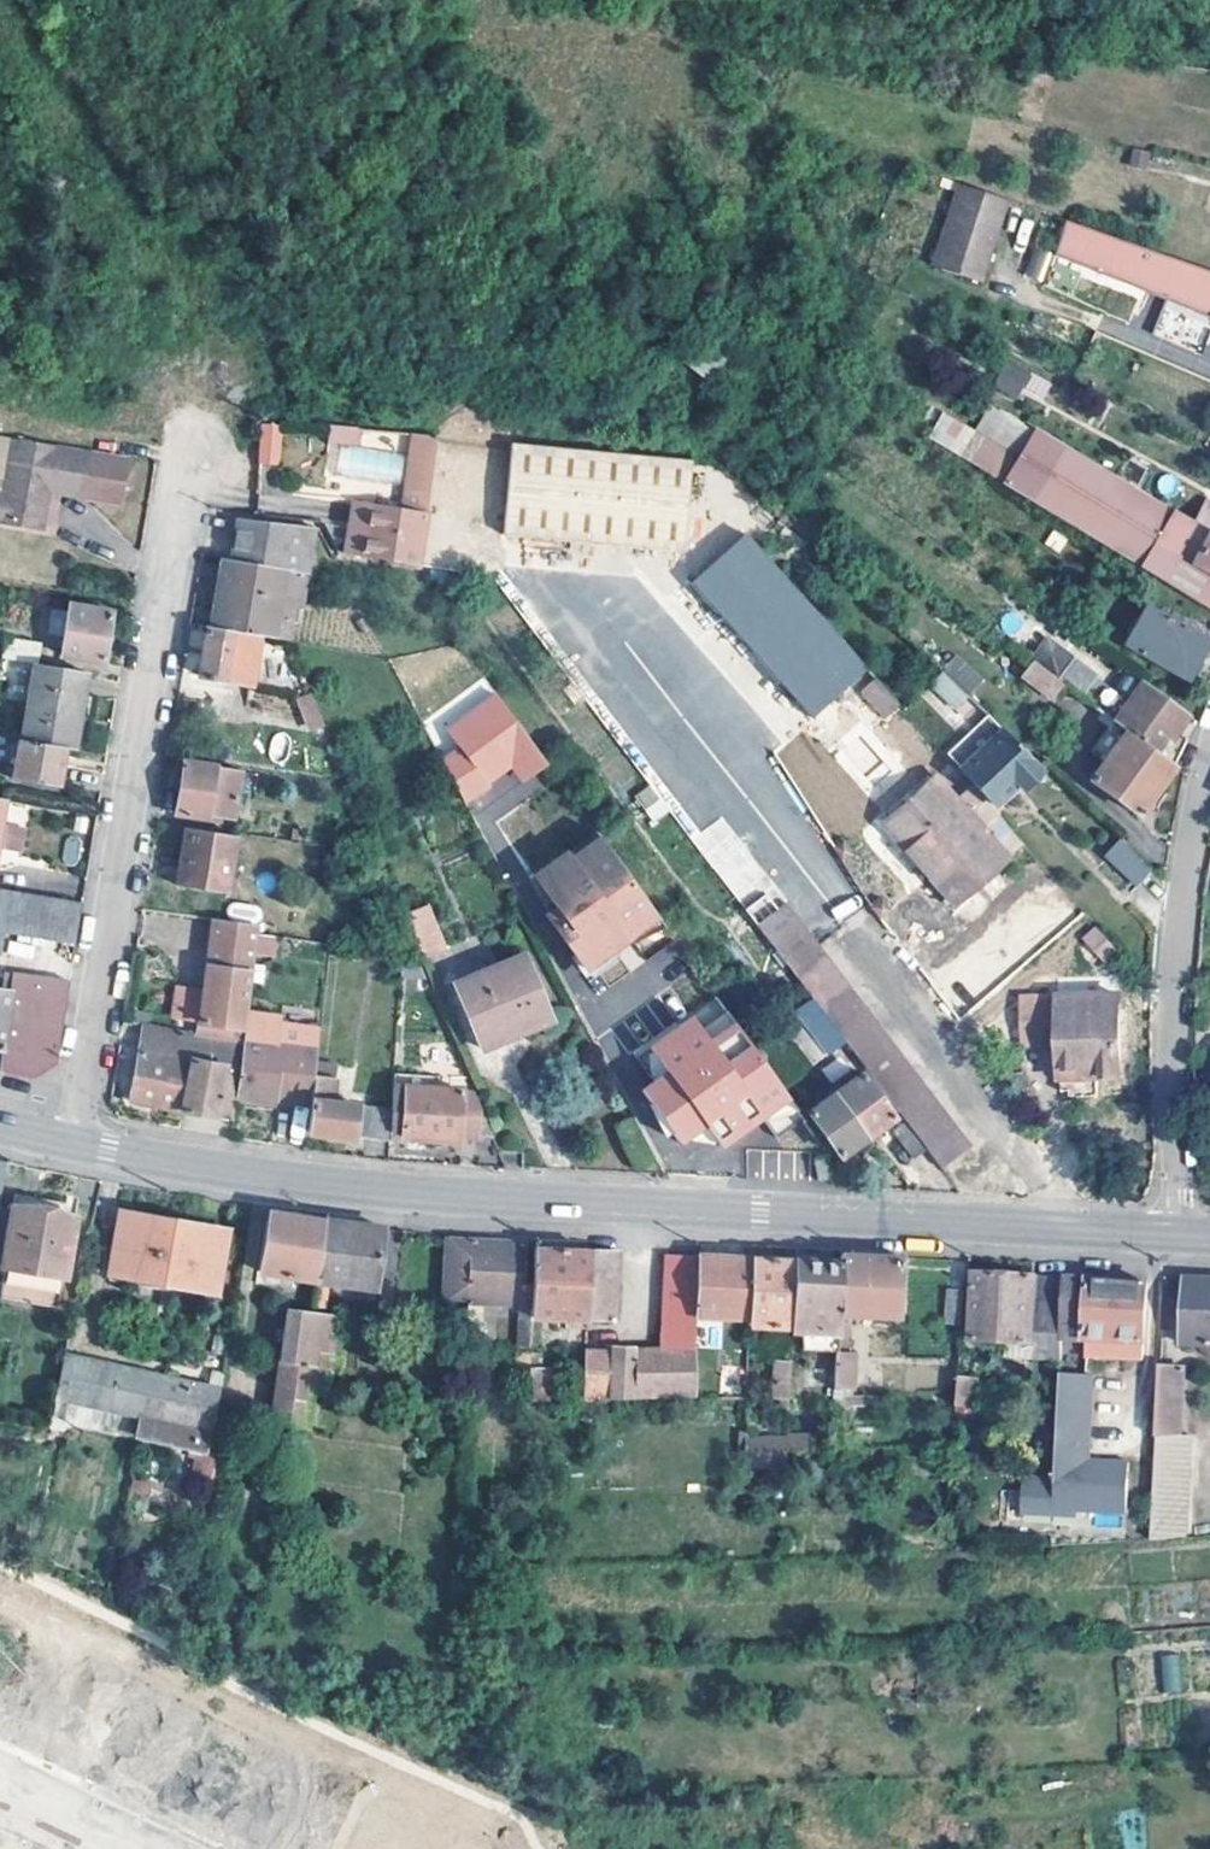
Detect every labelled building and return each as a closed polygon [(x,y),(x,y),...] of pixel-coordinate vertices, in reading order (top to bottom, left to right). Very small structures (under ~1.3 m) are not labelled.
[(1008,196),(961,180),(934,260),(982,277),(1008,196)] [(1052,260),(1092,274),(1144,292),(1146,285),(1158,248),(1067,216),(1052,260)] [(1158,248),(1146,285),(1209,309),(1209,265),(1158,248)] [(1197,351),(1209,318),(1164,300),(1151,334),(1197,351)] [(1024,363),(1009,355),(997,375),(1012,383),(1024,363)] [(1032,368),(1024,363),(1012,383),(1022,388),(1032,368)] [(258,423),(259,466),(280,465),(279,423),(258,423)] [(403,479),(406,431),(329,426),(326,474),(403,479)] [(1038,463),(980,429),(962,458),(975,466),(1034,502),(1069,443),(1055,435),(1038,463)] [(83,449),(13,438),(10,460),(80,468),(83,449)] [(1034,502),(1138,563),(1170,501),(1069,443),(1034,502)] [(679,559),(689,461),(508,444),(500,540),(679,559)] [(0,464),(0,498),(7,499),(12,465),(0,464)] [(12,465),(7,499),(0,498),(0,523),(42,530),(50,491),(79,496),(82,473),(12,465)] [(1193,514),(1194,515),(1209,524),(1209,494),(1206,492),(1193,514)] [(1138,563),(1209,605),(1209,525),(1202,541),(1194,555),(1179,546),(1185,532),(1194,515),(1193,514),(1170,501),(1138,563)] [(421,512),(347,504),(337,555),(410,567),(421,512)] [(1202,541),(1209,525),(1209,524),(1194,515),(1185,532),(1179,546),(1194,555),(1202,541)] [(231,563),(280,572),(306,577),(313,533),(239,521),(238,526),(232,555),(231,563)] [(861,670),(755,552),(724,548),(682,586),(803,721),(861,670)] [(218,600),(213,630),(262,639),(268,640),(280,572),(231,563),(224,562),(220,586),(227,588),(225,601),(218,600)] [(227,588),(220,586),(218,600),(225,601),(227,588)] [(72,604),(42,599),(40,619),(67,623),(62,659),(103,666),(112,616),(71,609),(72,604)] [(1209,640),(1148,607),(1123,651),(1185,684),(1209,640)] [(262,639),(213,630),(206,629),(199,680),(254,690),(260,648),(262,639)] [(35,667),(37,668),(41,645),(6,639),(3,662),(35,667)] [(268,640),(262,639),(260,648),(269,650),(270,641),(268,640)] [(1070,661),(1047,643),(1033,664),(1056,681),(1070,661)] [(1071,693),(1080,699),(1095,680),(1070,661),(1056,681),(1064,688),(1071,693)] [(1052,702),(1064,688),(1056,681),(1033,664),(1022,679),(1052,702)] [(37,668),(35,667),(22,742),(66,750),(72,751),(86,676),(37,668)] [(966,700),(941,674),(926,688),(952,713),(966,700)] [(882,720),(900,704),(876,676),(858,692),(882,720)] [(1113,724),(1126,734),(1154,755),(1166,738),(1171,741),(1188,717),(1142,684),(1113,724)] [(548,767),(499,690),(443,725),(457,747),(439,758),(467,803),(513,774),(520,784),(548,767)] [(1080,699),(1071,693),(1066,700),(1075,707),(1070,714),(1100,737),(1111,722),(1080,699)] [(324,728),(312,699),(300,704),(311,732),(324,728)] [(838,839),(874,808),(805,727),(769,758),(838,839)] [(1040,774),(1000,733),(959,772),(992,809),(1014,788),(1020,793),(1040,774)] [(1154,755),(1126,734),(1090,783),(1139,819),(1174,770),(1154,755)] [(59,790),(66,750),(22,742),(18,741),(12,782),(59,790)] [(241,774),(185,765),(177,818),(207,823),(208,817),(234,821),(241,774)] [(882,826),(930,880),(949,863),(944,858),(958,846),(947,834),(966,817),(934,779),(882,826)] [(981,803),(966,817),(947,834),(958,846),(944,858),(949,863),(930,880),(954,907),(1021,847),(981,803)] [(237,837),(188,829),(178,888),(228,896),(237,837)] [(593,836),(565,857),(570,863),(598,841),(593,836)] [(570,863),(565,857),(533,881),(556,912),(547,919),(558,933),(556,934),(584,973),(656,922),(598,841),(570,863)] [(1153,873),(1122,844),(1107,860),(1138,891),(1153,873)] [(3,934),(75,946),(82,905),(0,892),(0,952),(3,934)] [(866,1074),(903,1122),(925,1152),(940,1173),(970,1149),(839,974),(784,901),(753,923),(804,992),(812,1001),(845,1045),(866,1074)] [(229,918),(259,922),(261,907),(231,903),(229,918)] [(446,955),(429,912),(404,922),(420,964),(421,964),(446,955)] [(198,1038),(244,1046),(249,1007),(256,950),(258,936),(259,929),(213,922),(210,945),(204,994),(200,1023),(198,1038)] [(1131,971),(1111,948),(1098,959),(1119,981),(1131,971)] [(371,955),(360,953),(359,963),(370,966),(371,955)] [(545,1025),(517,959),(455,987),(478,1043),(524,1024),(528,1032),(545,1025)] [(2,1052),(0,1065),(0,1073),(33,1080),(56,1065),(69,984),(5,973),(3,990),(11,992),(2,1052)] [(1069,1004),(1069,989),(1046,988),(1046,1004),(1069,1004)] [(3,990),(0,990),(0,1052),(2,1052),(11,992),(3,990)] [(204,994),(180,990),(175,1020),(200,1023),(204,994)] [(845,1045),(812,1001),(798,1011),(795,1006),(789,1010),(825,1058),(845,1045)] [(249,1007),(244,1046),(236,1100),(278,1107),(279,1101),(311,1106),(314,1078),(322,1018),(249,1007)] [(1034,1064),(1072,1064),(1072,1078),(1071,1090),(1096,1089),(1096,1098),(1133,1099),(1130,1013),(1033,1015),(1034,1064)] [(528,1032),(524,1024),(478,1043),(481,1051),(528,1032)] [(236,1100),(244,1046),(198,1038),(145,1029),(130,1104),(230,1122),(233,1123),(236,1100)] [(799,1078),(774,1044),(753,1058),(768,1078),(779,1092),(799,1078)] [(903,1122),(866,1074),(861,1077),(893,1122),(887,1126),(891,1131),(903,1122)] [(861,1077),(834,1096),(867,1141),(887,1126),(893,1122),(861,1077)] [(389,1137),(391,1114),(331,1105),(333,1081),(314,1078),(311,1106),(307,1134),(389,1146),(389,1137)] [(393,1094),(391,1114),(389,1137),(401,1138),(402,1142),(457,1145),(458,1138),(480,1140),(481,1112),(475,1099),(461,1098),(460,1096),(405,1092),(405,1094),(393,1094)] [(867,1141),(834,1096),(808,1116),(839,1160),(867,1141)] [(925,1152),(903,1122),(891,1131),(890,1132),(911,1162),(925,1152)] [(519,1147),(504,1146),(503,1160),(518,1160),(519,1147)] [(830,1155),(818,1150),(810,1170),(819,1175),(823,1175),(830,1155)] [(13,1198),(9,1227),(0,1268),(3,1269),(0,1290),(0,1301),(55,1311),(60,1280),(64,1280),(76,1219),(51,1214),(52,1202),(13,1198)] [(316,1284),(323,1223),(295,1218),(266,1214),(257,1276),(316,1284)] [(172,1226),(119,1216),(117,1226),(170,1234),(172,1226)] [(323,1223),(316,1284),(328,1285),(374,1292),(383,1231),(354,1227),(323,1223)] [(170,1234),(117,1226),(108,1278),(213,1296),(224,1237),(172,1226),(170,1234)] [(531,1307),(532,1287),(520,1286),(521,1245),(498,1244),(442,1241),(440,1300),(467,1302),(481,1303),(481,1306),(531,1307)] [(531,1307),(530,1320),(613,1324),(617,1254),(559,1252),(533,1252),(532,1287),(531,1307)] [(694,1355),(694,1320),(695,1259),(666,1257),(661,1353),(694,1355)] [(840,1257),(839,1265),(837,1317),(896,1321),(900,1259),(871,1258),(840,1257)] [(695,1259),(694,1320),(747,1321),(749,1261),(724,1260),(695,1259)] [(747,1328),(789,1330),(793,1263),(749,1261),(747,1321),(747,1328)] [(793,1263),(789,1330),(790,1334),(836,1336),(837,1317),(839,1265),(793,1263)] [(1029,1347),(1032,1283),(1032,1280),(974,1278),(971,1344),(1007,1346),(1029,1347)] [(1185,1282),(1181,1348),(1209,1349),(1209,1284),(1185,1282)] [(1062,1284),(1032,1283),(1029,1347),(1028,1366),(1059,1366),(1059,1342),(1062,1284)] [(1062,1283),(1062,1284),(1059,1342),(1085,1343),(1110,1345),(1143,1346),(1146,1286),(1117,1285),(1066,1283),(1062,1283)] [(328,1285),(316,1284),(314,1295),(312,1310),(325,1310),(328,1285)] [(962,1290),(944,1290),(942,1323),(958,1325),(962,1290)] [(314,1295),(301,1294),(299,1309),(312,1310),(314,1295)] [(481,1303),(467,1302),(466,1314),(467,1344),(475,1344),(475,1343),(481,1338),(481,1306),(481,1303)] [(311,1317),(288,1313),(273,1424),(306,1429),(311,1394),(325,1395),(336,1320),(311,1317)] [(530,1344),(530,1320),(517,1319),(516,1343),(530,1344)] [(1110,1345),(1085,1343),(1085,1359),(1109,1360),(1110,1345)] [(475,1344),(467,1344),(467,1353),(476,1353),(475,1344)] [(1029,1347),(1007,1346),(1007,1364),(1028,1366),(1029,1347)] [(637,1352),(612,1351),(612,1368),(585,1367),(584,1384),(583,1403),(635,1403),(637,1352)] [(661,1353),(637,1352),(635,1403),(693,1401),(694,1355),(661,1353)] [(541,1353),(529,1353),(528,1370),(540,1370),(541,1353)] [(854,1356),(835,1355),(834,1392),(852,1393),(854,1356)] [(973,1356),(960,1355),(958,1375),(972,1376),(973,1356)] [(208,1389),(63,1360),(54,1404),(212,1437),(219,1391),(208,1389)] [(788,1366),(773,1366),(772,1400),(779,1400),(778,1412),(786,1412),(788,1366)] [(540,1370),(528,1370),(527,1403),(546,1403),(546,1371),(540,1370)] [(1183,1374),(1159,1373),(1156,1427),(1181,1428),(1183,1374)] [(221,1379),(210,1377),(208,1389),(219,1391),(221,1379)] [(1124,1517),(1126,1466),(1069,1464),(1069,1452),(1088,1452),(1091,1379),(1058,1379),(1055,1445),(1054,1479),(1054,1483),(1053,1496),(1052,1520),(1075,1520),(1075,1515),(1124,1517)] [(977,1382),(958,1380),(957,1397),(956,1410),(976,1411),(977,1382)] [(584,1384),(574,1384),(574,1403),(583,1403),(584,1384)] [(65,1411),(53,1409),(50,1424),(63,1426),(65,1411)] [(1156,1427),(1150,1543),(1184,1541),(1194,1430),(1181,1428),(1156,1427)] [(785,1454),(785,1441),(744,1441),(743,1455),(785,1454)] [(1054,1483),(1023,1482),(1023,1496),(1053,1496),(1054,1483)] [(1021,1519),(1052,1520),(1053,1496),(1023,1496),(1021,1519)] [(31,1640),(0,1625),(0,1705),(31,1640)] [(1160,1654),(1163,1691),(1183,1689),(1180,1653),(1160,1654)] [(207,1745),(152,1721),(130,1770),(186,1794),(189,1788),(208,1797),(222,1765),(202,1757),(207,1745)]
